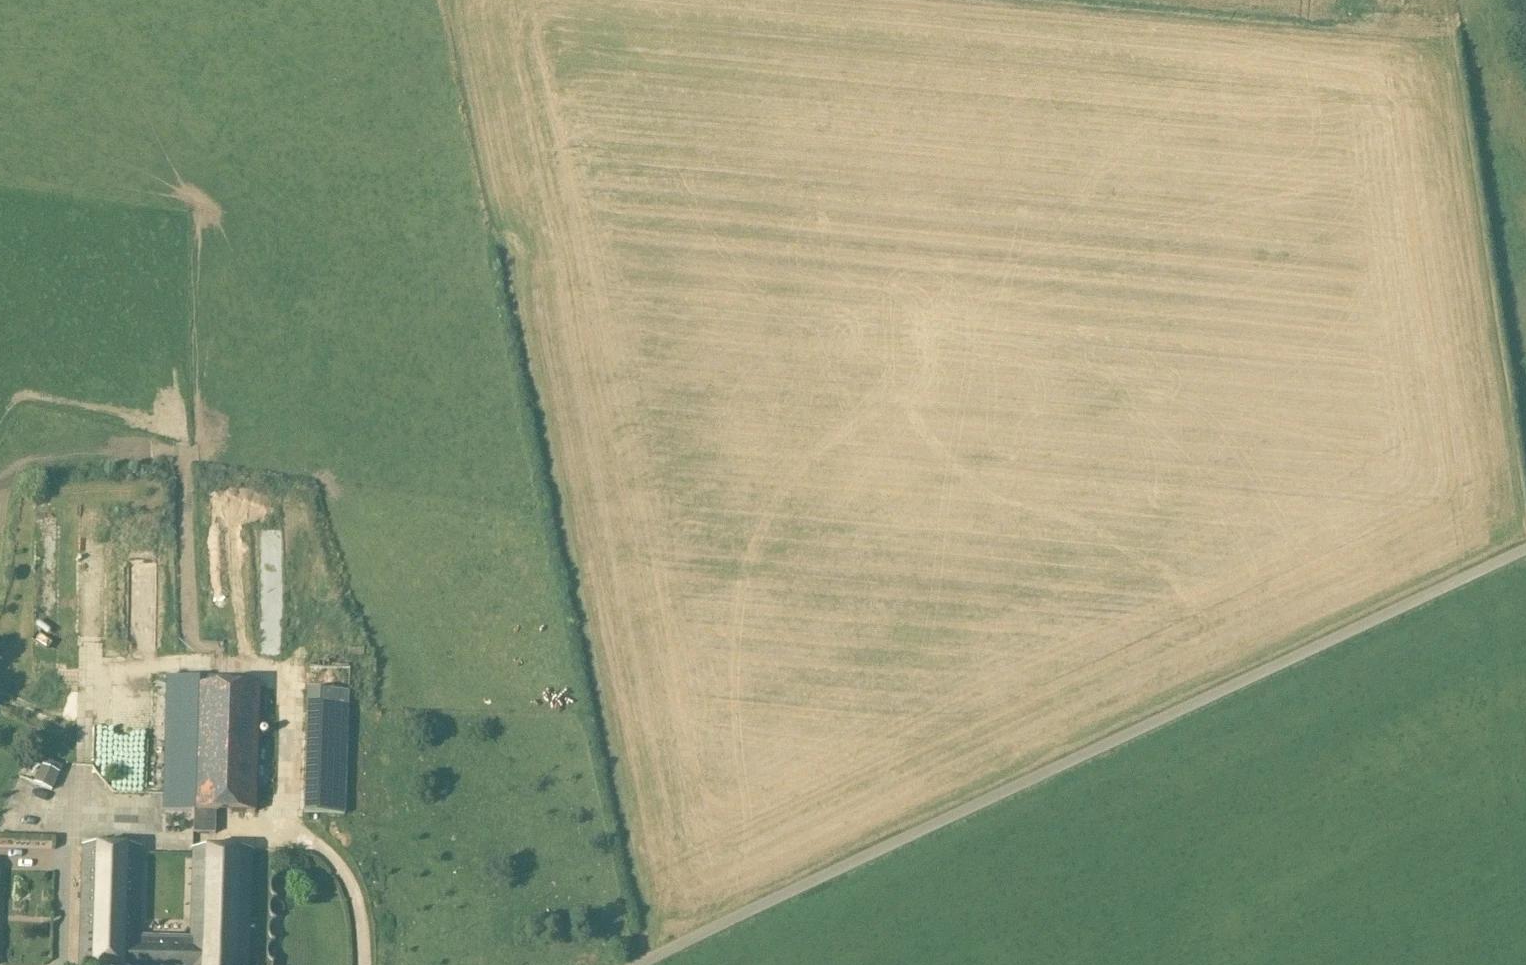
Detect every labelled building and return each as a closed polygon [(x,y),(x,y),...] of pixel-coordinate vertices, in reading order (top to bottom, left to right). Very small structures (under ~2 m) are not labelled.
[(225,487),(225,511),(262,512),(263,487),(225,487)] [(257,813),(261,688),(199,685),(199,678),(167,678),(164,811),(195,811),(194,834),(216,834),(216,812),(257,813)] [(308,690),(305,813),(346,814),(349,691),(308,690)] [(42,766),(35,783),(52,791),(59,774),(42,766)] [(139,936),(142,848),(81,846),(79,964),(251,964),(254,850),(193,849),(191,938),(139,936)] [(148,902),(184,903),(185,862),(149,861),(148,902)]
